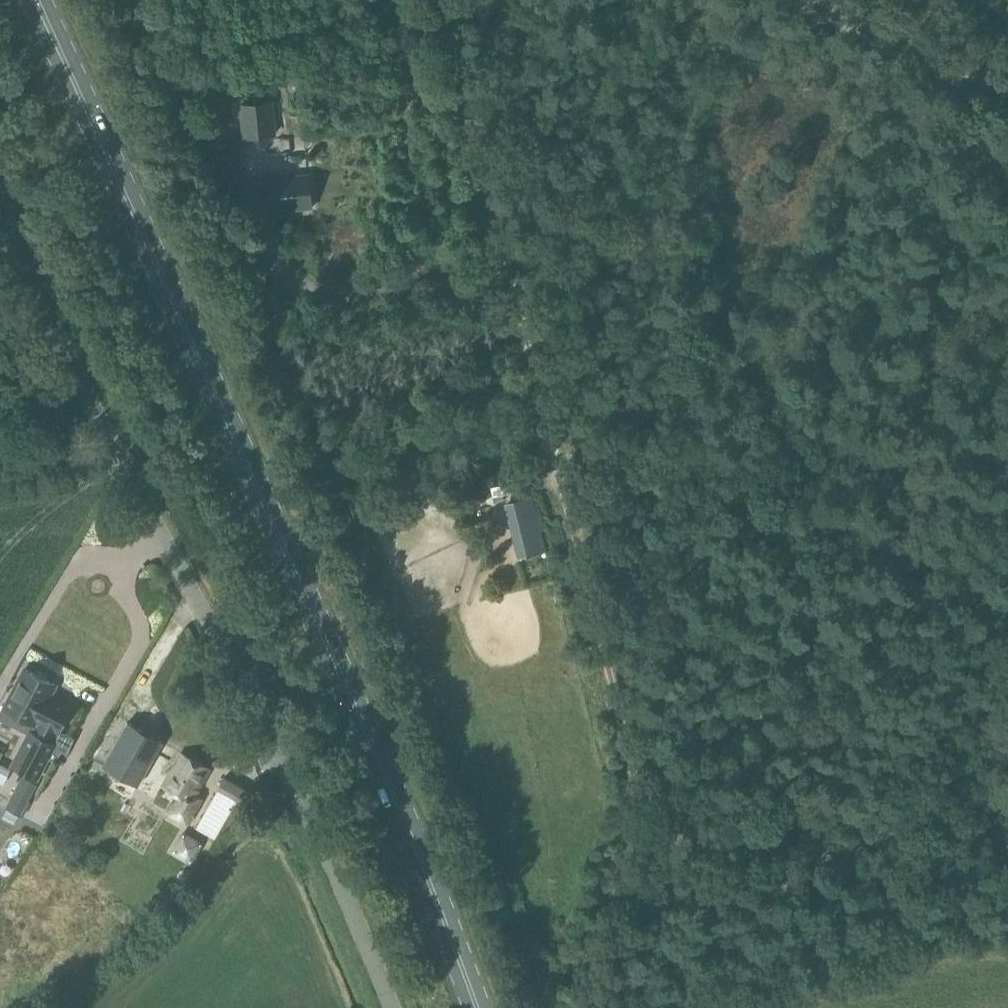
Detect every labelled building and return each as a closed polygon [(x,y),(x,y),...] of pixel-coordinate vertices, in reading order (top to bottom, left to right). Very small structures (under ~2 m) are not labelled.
[(278,137),(275,100),(249,103),(247,88),(223,90),(226,129),(242,128),(243,140),(278,137)] [(260,178),(262,195),(273,194),(274,212),(312,208),(309,174),(271,178),(260,178)] [(519,557),(543,550),(530,498),(505,504),(519,557)] [(541,578),(521,584),(524,594),(544,588),(541,578)] [(50,694),(56,683),(47,678),(47,672),(38,668),(34,670),(25,666),(4,704),(34,721),(12,762),(36,775),(54,742),(49,739),(55,729),(58,730),(71,706),(50,694)] [(139,786),(164,742),(127,721),(102,765),(139,786)] [(190,826),(206,799),(199,796),(204,788),(200,786),(210,769),(182,753),(161,788),(175,797),(166,811),(190,826)] [(251,792),(224,777),(218,788),(245,803),(251,792)] [(4,798),(10,785),(0,780),(0,796),(4,798)] [(43,821),(27,813),(14,838),(0,830),(0,903),(43,821)]
